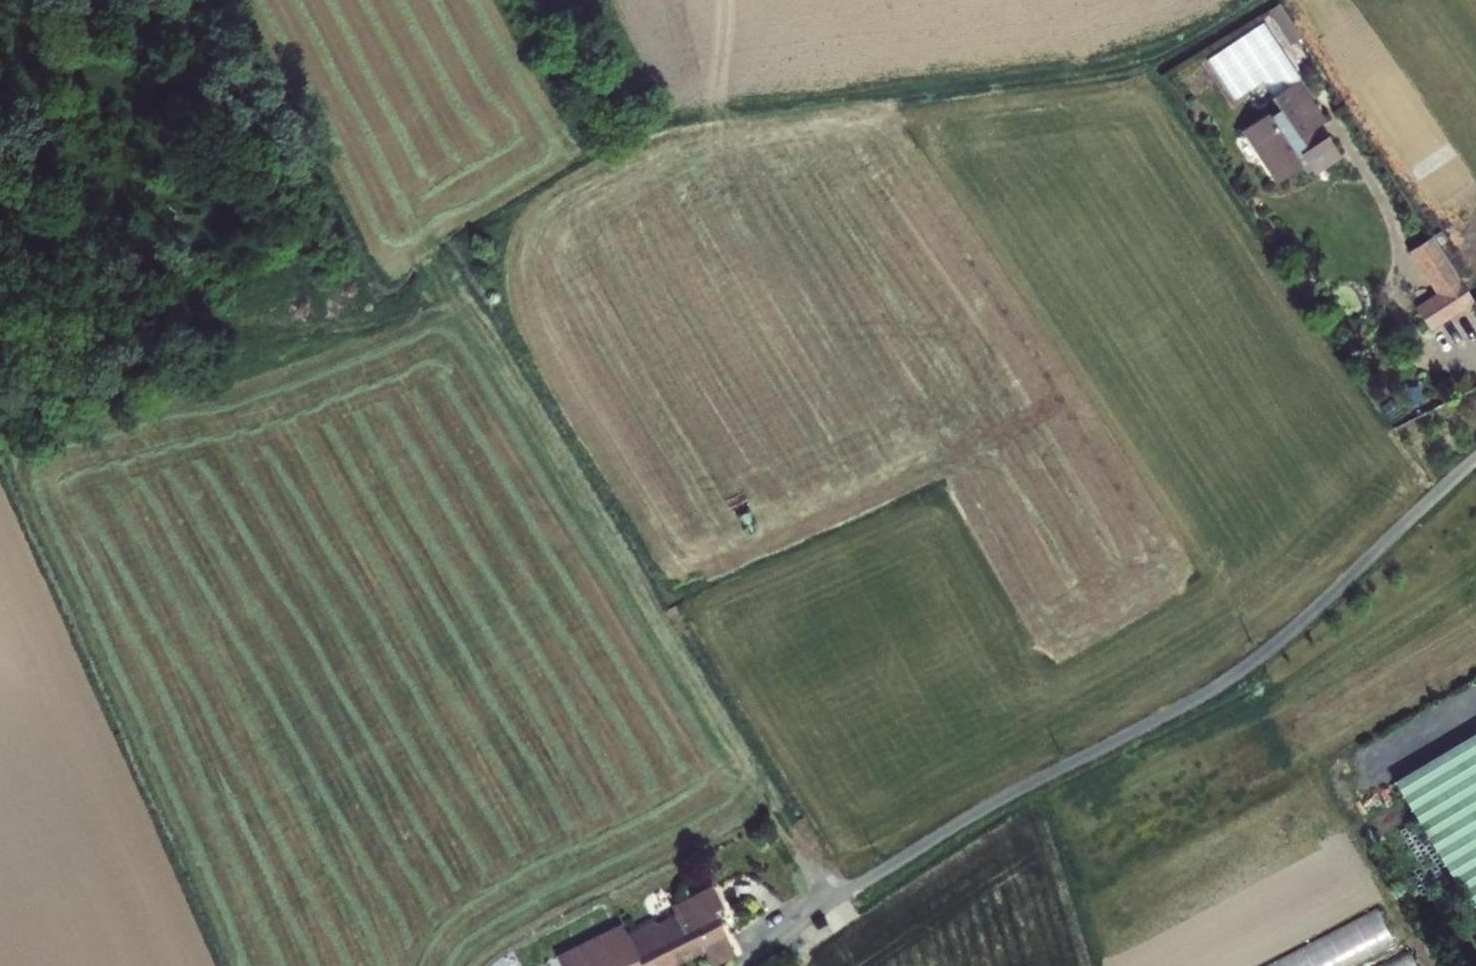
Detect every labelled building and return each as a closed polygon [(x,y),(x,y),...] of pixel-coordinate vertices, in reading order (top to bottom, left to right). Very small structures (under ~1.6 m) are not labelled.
[(1282,4),(1273,10),(1294,42),(1303,36),(1282,4)] [(1329,118),(1334,114),(1307,73),(1282,89),(1290,102),(1283,107),(1277,106),(1255,120),(1290,173),(1316,156),(1323,166),(1350,148),(1329,118)] [(1439,225),(1416,240),(1444,282),(1423,297),(1437,319),(1475,293),(1475,282),(1439,225)] [(1400,774),(1474,900),(1475,899),(1475,730),(1400,774)] [(664,907),(639,921),(636,915),(600,933),(611,954),(604,958),(608,965),(641,965),(652,960),(654,964),(712,933),(722,949),(739,939),(709,882),(683,895),(688,904),(668,913),(664,907)] [(1415,949),(1380,965),(1424,965),(1415,949)]
